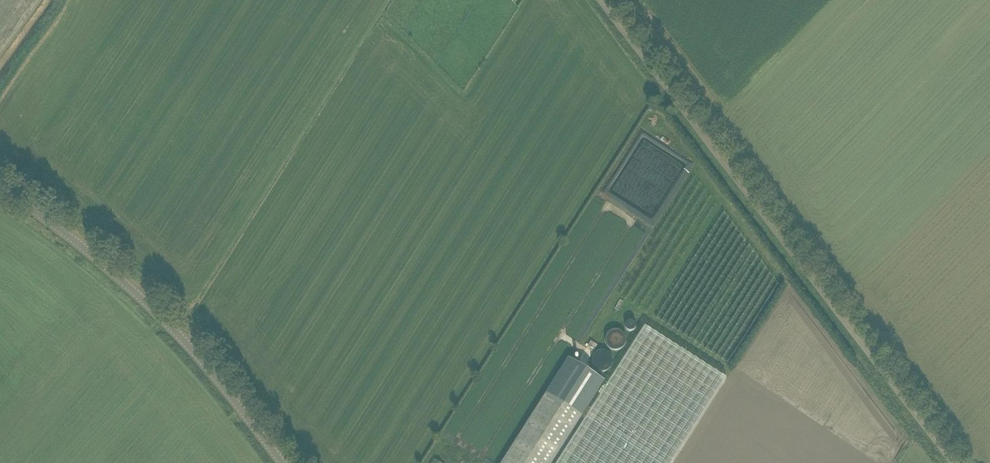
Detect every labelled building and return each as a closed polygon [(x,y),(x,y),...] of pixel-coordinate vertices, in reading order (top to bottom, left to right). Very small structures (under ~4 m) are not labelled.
[(726,379),(645,327),(558,462),(672,462),(726,379)] [(581,416),(547,394),(503,462),(551,462),(581,416)]
